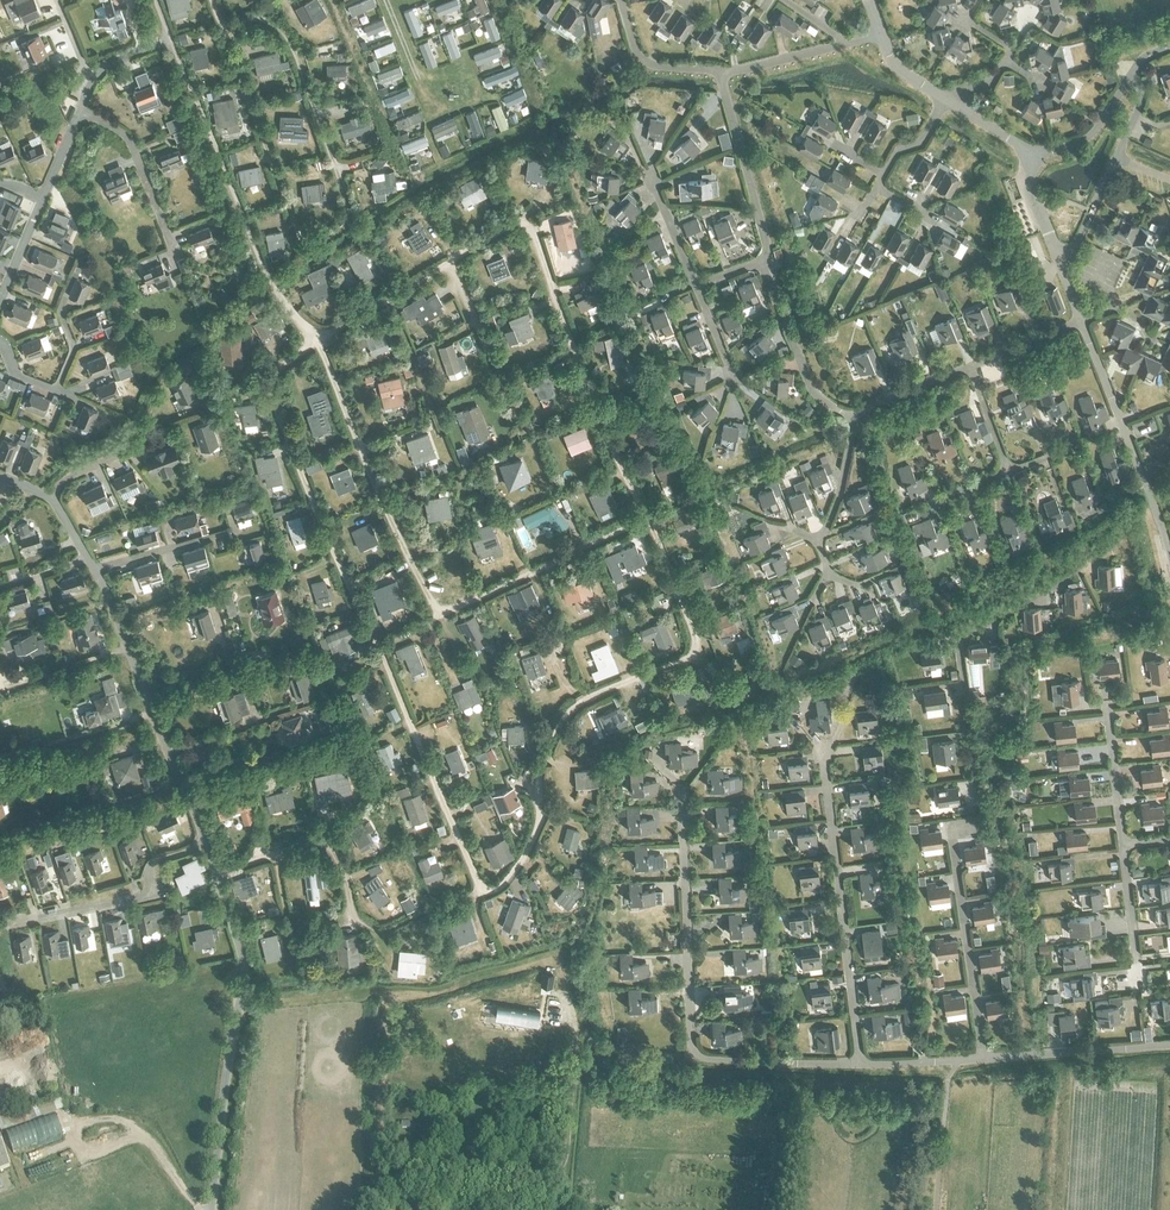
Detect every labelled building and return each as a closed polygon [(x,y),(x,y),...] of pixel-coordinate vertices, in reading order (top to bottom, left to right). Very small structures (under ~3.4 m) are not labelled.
[(20,10),(19,10),(20,13),(21,13),(25,21),(41,13),(35,0),(15,0),(20,10)] [(95,8),(99,16),(95,17),(96,18),(100,16),(103,24),(99,26),(110,22),(112,27),(115,26),(119,38),(128,34),(123,20),(125,19),(121,8),(115,10),(112,0),(111,0),(112,3),(104,5),(103,2),(102,2),(104,5),(95,8)] [(188,0),(168,0),(171,10),(172,17),(186,13),(185,7),(190,6),(188,0)] [(306,4),(298,9),(305,22),(314,18),(315,20),(325,14),(327,13),(321,3),(319,0),(309,0),(305,2),(306,4)] [(348,6),(351,14),(375,4),(374,0),(363,0),(348,6)] [(436,6),(439,14),(463,5),(461,0),(452,0),(436,6)] [(489,10),(485,0),(476,0),(478,5),(473,6),(474,8),(476,11),(480,9),(482,13),(489,10)] [(551,15),(561,0),(543,0),(538,7),(551,15)] [(586,10),(590,30),(600,28),(598,19),(609,3),(605,0),(593,0),(586,10)] [(661,23),(672,8),(660,0),(659,0),(649,15),(661,23)] [(936,6),(946,12),(949,7),(957,5),(957,3),(956,0),(939,0),(939,1),(936,6)] [(1023,0),(1003,0),(1002,2),(1011,9),(1015,3),(1023,2),(1023,0)] [(1046,11),(1057,8),(1060,8),(1058,0),(1037,0),(1042,3),(1044,12),(1045,11),(1046,11)] [(1014,10),(1011,9),(1002,2),(1000,1),(991,16),(998,20),(999,26),(1011,23),(1010,17),(1014,10)] [(423,4),(405,11),(408,19),(425,12),(423,4)] [(932,23),(934,29),(945,26),(944,20),(948,13),(946,12),(936,6),(934,5),(925,19),(932,23)] [(561,22),(573,30),(583,14),(571,6),(561,22)] [(726,22),(738,30),(749,14),(737,6),(726,22)] [(474,8),(467,10),(469,16),(476,14),(476,11),(474,8)] [(1057,8),(1046,11),(1047,17),(1043,24),(1057,33),(1066,18),(1059,14),(1057,8)] [(210,13),(203,15),(205,22),(212,19),(210,13)] [(774,25),(790,36),(798,23),(782,13),(774,25)] [(671,30),(683,38),(694,22),(682,14),(671,30)] [(356,17),(349,20),(353,27),(359,24),(356,17)] [(493,40),(500,37),(493,17),(486,20),(493,40)] [(552,24),(554,20),(549,17),(547,21),(544,25),(549,28),(552,24)] [(477,19),(469,22),(472,28),(479,25),(477,19)] [(379,20),(358,29),(361,37),(382,27),(379,20)] [(748,37),(761,45),(771,29),(759,21),(748,37)] [(444,22),(437,24),(439,28),(440,28),(441,31),(446,30),(445,26),(444,22)] [(469,22),(462,25),(464,31),(472,28),(469,22)] [(722,42),(715,38),(721,30),(708,22),(698,37),(710,46),(717,50),(722,42)] [(809,24),(805,30),(813,35),(817,29),(809,24)] [(655,32),(660,36),(663,32),(665,28),(660,25),(655,32)] [(943,44),(948,47),(955,37),(950,34),(947,26),(945,26),(934,29),(931,30),(935,46),(943,44)] [(663,32),(660,36),(665,39),(670,32),(665,28),(663,32)] [(457,51),(450,32),(443,35),(450,53),(457,51)] [(190,35),(182,38),(184,44),(192,41),(190,35)] [(955,37),(948,47),(947,49),(961,57),(966,50),(972,49),(969,37),(963,39),(956,35),(955,37)] [(21,43),(29,61),(50,52),(46,43),(43,44),(39,36),(21,43)] [(426,61),(433,58),(426,40),(419,43),(426,61)] [(392,41),(374,48),(377,56),(396,49),(392,41)] [(1052,78),(1054,77),(1066,75),(1068,74),(1064,58),(1061,43),(1059,43),(1059,44),(1053,55),(1045,67),(1050,70),(1052,78)] [(610,44),(605,52),(612,56),(617,49),(610,44)] [(498,45),(475,54),(478,62),(501,53),(498,45)] [(1044,69),(1045,67),(1053,55),(1038,46),(1034,53),(1028,55),(1031,66),(1037,65),(1044,69)] [(191,50),(195,68),(210,64),(206,47),(191,50)] [(254,57),(258,73),(280,68),(279,62),(277,52),(254,57)] [(539,54),(533,57),(539,68),(544,65),(539,54)] [(506,56),(500,58),(502,64),(508,62),(506,56)] [(375,58),(368,61),(372,71),(379,68),(375,58)] [(286,60),(279,62),(280,68),(280,69),(288,67),(286,60)] [(327,65),(328,78),(346,77),(346,70),(348,70),(348,65),(346,65),(346,64),(327,65)] [(400,66),(376,75),(379,82),(403,73),(400,66)] [(518,73),(515,66),(483,78),(486,85),(518,73)] [(141,88),(134,91),(138,101),(136,102),(140,112),(161,103),(158,95),(157,95),(152,84),(151,84),(146,70),(135,75),(141,88)] [(1051,90),(1054,91),(1064,98),(1065,99),(1074,85),(1067,81),(1066,75),(1054,77),(1056,83),(1051,90)] [(1013,76),(1003,76),(1003,85),(1013,84),(1013,76)] [(518,78),(513,80),(516,87),(521,85),(518,78)] [(386,85),(379,88),(382,95),(389,92),(386,85)] [(408,88),(384,98),(388,107),(393,105),(394,107),(401,104),(400,102),(412,97),(408,88)] [(523,88),(503,96),(507,105),(526,97),(523,88)] [(218,90),(210,91),(212,99),(219,97),(218,90)] [(1042,99),(1043,101),(1045,112),(1046,115),(1062,111),(1060,103),(1064,98),(1054,91),(1050,97),(1042,99)] [(301,92),(293,95),(295,100),(303,97),(301,92)] [(1045,112),(1043,101),(1037,102),(1030,98),(1021,112),(1035,121),(1040,114),(1045,112)] [(214,102),(213,103),(214,111),(217,125),(217,126),(227,124),(228,130),(228,131),(239,128),(238,121),(235,107),(234,99),(223,101),(214,102)] [(361,101),(353,104),(355,109),(363,107),(361,101)] [(993,109),(998,112),(1001,106),(996,103),(993,109)] [(500,104),(492,108),(500,130),(509,126),(500,104)] [(841,123),(854,130),(863,114),(850,106),(841,123)] [(822,109),(820,114),(826,117),(829,113),(822,109)] [(420,110),(396,120),(399,128),(424,118),(420,110)] [(475,110),(466,113),(473,133),(482,130),(475,110)] [(916,111),(908,113),(910,123),(918,121),(916,111)] [(653,147),(660,148),(661,141),(665,119),(656,118),(657,113),(651,112),(646,139),(654,141),(653,147)] [(812,126),(828,135),(836,123),(826,117),(820,114),(819,113),(812,126)] [(515,114),(509,116),(512,123),(517,121),(515,114)] [(178,116),(166,120),(170,130),(182,126),(182,124),(178,116)] [(281,116),(280,134),(290,134),(290,136),(308,136),(308,129),(301,129),(302,117),(281,116)] [(340,123),(344,137),(371,129),(367,116),(340,123)] [(453,117),(432,127),(436,137),(458,127),(453,117)] [(864,136),(877,143),(886,127),(874,120),(864,136)] [(493,125),(485,128),(488,135),(496,133),(493,125)] [(189,128),(176,133),(180,143),(193,139),(189,128)] [(601,146),(619,159),(623,153),(624,154),(629,147),(606,131),(603,136),(607,139),(601,146)] [(407,132),(397,136),(399,141),(409,137),(407,132)] [(694,140),(698,137),(693,132),(673,150),(678,157),(679,156),(683,161),(700,147),(694,140)] [(945,132),(941,138),(950,144),(954,138),(945,132)] [(425,135),(402,144),(406,153),(429,144),(425,135)] [(799,149),(815,158),(822,146),(806,136),(799,149)] [(1146,137),(1144,142),(1150,145),(1152,140),(1146,137)] [(24,150),(30,162),(46,155),(41,142),(32,146),(30,141),(22,145),(25,150),(24,150)] [(445,144),(439,147),(442,156),(449,153),(445,144)] [(0,165),(16,157),(11,145),(2,149),(0,145),(0,165)] [(864,145),(861,150),(866,153),(870,148),(864,145)] [(160,157),(164,169),(174,165),(175,169),(184,165),(178,150),(160,157)] [(235,152),(229,153),(232,164),(238,163),(235,152)] [(383,153),(373,158),(376,167),(387,162),(383,153)] [(526,177),(539,180),(539,182),(545,183),(549,160),(529,157),(526,177)] [(326,158),(314,162),(317,169),(328,166),(326,158)] [(913,175),(926,183),(936,166),(923,159),(913,175)] [(839,160),(835,166),(841,169),(845,163),(839,160)] [(410,165),(408,166),(410,171),(411,171),(413,174),(420,171),(419,168),(420,167),(417,162),(410,165)] [(239,170),(240,171),(236,172),(237,179),(241,178),(242,183),(262,179),(259,166),(239,170)] [(826,182),(843,191),(850,178),(833,169),(826,182)] [(103,180),(113,203),(123,199),(120,192),(131,188),(124,171),(103,180)] [(372,181),(372,186),(370,186),(370,188),(372,188),(373,193),(396,190),(394,171),(384,172),(385,179),(372,181)] [(937,188),(949,196),(959,179),(946,172),(937,188)] [(597,182),(596,189),(618,191),(618,182),(623,182),(624,176),(597,174),(596,182),(597,182)] [(815,175),(812,180),(821,186),(824,180),(815,175)] [(715,179),(688,181),(689,190),(690,190),(690,197),(712,195),(716,194),(716,185),(715,179)] [(812,181),(809,186),(818,191),(821,186),(812,180),(812,181)] [(301,187),(303,200),(326,196),(323,183),(301,187)] [(463,189),(464,191),(459,193),(465,206),(486,195),(481,185),(475,189),(473,184),(463,189)] [(4,189),(2,195),(8,197),(10,192),(5,190),(4,189)] [(813,205),(809,212),(811,219),(821,216),(824,211),(829,214),(837,202),(820,192),(813,205)] [(439,198),(444,207),(451,203),(446,194),(439,198)] [(598,194),(589,198),(591,203),(600,199),(598,194)] [(614,216),(620,222),(621,221),(626,225),(641,210),(634,204),(637,200),(633,196),(614,216)] [(0,209),(0,221),(13,226),(21,208),(4,200),(0,209)] [(599,202),(593,205),(596,211),(602,208),(599,202)] [(938,215),(955,224),(962,211),(946,202),(938,215)] [(692,218),(682,222),(691,243),(699,239),(698,238),(704,236),(694,210),(689,212),(692,218)] [(49,220),(44,233),(61,241),(67,227),(64,225),(68,216),(57,211),(53,221),(49,220)] [(722,221),(713,224),(722,244),(727,242),(728,243),(736,239),(726,214),(720,216),(722,221)] [(1115,236),(1132,244),(1140,226),(1117,216),(1112,228),(1117,230),(1115,236)] [(553,224),(559,249),(575,245),(570,220),(553,224)] [(414,231),(406,236),(416,251),(430,242),(417,221),(410,226),(414,231)] [(802,226),(794,228),(795,235),(803,233),(802,226)] [(1132,244),(1149,252),(1156,249),(1154,244),(1158,234),(1140,226),(1132,244)] [(189,234),(194,245),(203,242),(205,245),(214,242),(208,227),(189,234)] [(813,243),(826,250),(835,234),(822,227),(813,243)] [(2,252),(10,234),(0,230),(0,252),(2,252)] [(647,230),(643,231),(654,257),(660,255),(660,256),(668,252),(660,231),(650,236),(647,230)] [(887,246),(900,254),(909,237),(896,230),(887,246)] [(936,244),(952,253),(959,240),(943,231),(936,244)] [(267,235),(269,253),(284,251),(281,233),(267,235)] [(836,256),(849,264),(858,247),(845,240),(836,256)] [(65,249),(70,251),(72,245),(67,243),(63,241),(61,247),(65,249)] [(910,259),(923,267),(932,250),(919,243),(910,259)] [(378,244),(371,248),(376,256),(382,252),(378,244)] [(861,262),(874,269),(883,252),(870,245),(861,262)] [(365,260),(368,258),(362,247),(347,255),(361,281),(373,274),(365,260)] [(780,248),(773,250),(775,257),(782,255),(780,248)] [(1149,252),(1141,269),(1159,277),(1167,260),(1158,255),(1156,249),(1149,252)] [(33,264),(51,271),(57,257),(39,250),(33,264)] [(623,252),(616,255),(619,262),(626,259),(623,252)] [(335,253),(328,257),(335,268),(342,263),(335,253)] [(177,260),(182,274),(191,270),(185,256),(177,260)] [(487,263),(493,279),(509,273),(503,257),(487,263)] [(630,267),(638,287),(644,284),(644,285),(653,282),(642,257),(637,259),(639,264),(630,267)] [(122,264),(126,274),(132,272),(128,262),(122,264)] [(826,262),(822,269),(827,272),(831,264),(826,262)] [(307,273),(313,286),(301,292),(307,305),(331,294),(324,279),(334,274),(327,263),(307,273)] [(142,271),(147,283),(156,279),(158,282),(160,290),(174,285),(169,273),(166,274),(161,264),(142,271)] [(971,268),(963,271),(966,279),(974,276),(971,268)] [(1142,291),(1144,297),(1151,294),(1159,277),(1141,269),(1133,287),(1142,291)] [(50,277),(54,279),(59,281),(62,275),(57,273),(53,272),(50,277)] [(23,288),(40,296),(46,282),(29,274),(23,288)] [(592,276),(584,280),(587,285),(594,281),(592,276)] [(738,286),(746,306),(752,304),(753,305),(761,301),(750,276),(745,279),(747,283),(738,286)] [(69,295),(83,301),(90,284),(76,278),(69,295)] [(942,281),(934,285),(937,293),(945,289),(942,281)] [(598,283),(574,293),(581,310),(596,303),(604,300),(605,300),(598,283)] [(1011,292),(1017,290),(1014,284),(994,292),(1002,310),(1016,304),(1011,292)] [(1056,287),(1045,291),(1054,313),(1065,309),(1056,287)] [(534,293),(532,295),(535,298),(537,296),(538,297),(542,292),(537,288),(533,293),(534,293)] [(399,310),(404,319),(409,316),(410,318),(418,313),(420,316),(442,303),(436,293),(425,299),(423,295),(403,306),(404,308),(399,310)] [(689,293),(681,296),(684,302),(692,299),(689,293)] [(1142,312),(1160,320),(1168,302),(1151,294),(1144,297),(1147,303),(1142,312)] [(604,300),(596,303),(600,311),(608,308),(604,300)] [(1169,324),(1169,303),(1168,302),(1160,320),(1169,324)] [(8,317),(26,324),(32,311),(14,304),(8,317)] [(738,334),(738,333),(744,330),(733,304),(729,306),(731,312),(721,316),(730,337),(738,334)] [(658,312),(650,315),(658,335),(664,333),(665,334),(673,330),(662,305),(657,308),(658,312)] [(987,325),(993,323),(985,305),(966,313),(973,331),(975,330),(978,336),(989,332),(987,325)] [(253,311),(246,315),(250,321),(257,317),(253,311)] [(262,320),(270,334),(285,325),(277,311),(262,320)] [(512,328),(504,331),(509,344),(517,341),(517,340),(533,334),(527,318),(530,317),(528,311),(509,318),(512,328)] [(646,313),(640,316),(643,325),(650,322),(646,313)] [(493,314),(486,316),(489,323),(496,321),(493,314)] [(79,321),(85,335),(103,328),(97,315),(79,321)] [(50,317),(48,318),(50,326),(52,325),(57,324),(55,316),(50,317)] [(956,337),(962,335),(957,323),(955,317),(935,325),(942,343),(956,337)] [(1118,343),(1121,348),(1128,346),(1136,329),(1117,320),(1109,338),(1118,343)] [(240,326),(248,346),(255,343),(247,323),(240,326)] [(107,333),(108,336),(116,333),(112,324),(108,326),(104,327),(107,333)] [(682,326),(693,352),(699,349),(700,350),(708,347),(699,326),(689,330),(687,324),(682,326)] [(52,328),(54,335),(61,332),(59,326),(52,328)] [(770,336),(773,333),(769,328),(749,346),(754,352),(755,352),(760,357),(776,343),(770,336)] [(903,336),(890,341),(897,359),(911,353),(917,351),(908,328),(901,331),(903,336)] [(355,346),(363,343),(366,342),(370,353),(386,348),(381,332),(365,338),(364,333),(352,337),(355,346)] [(596,350),(606,348),(610,365),(624,362),(622,350),(619,351),(616,336),(594,341),(596,350)] [(22,344),(27,358),(45,351),(40,337),(22,344)] [(220,338),(222,363),(242,362),(240,337),(220,338)] [(452,343),(438,348),(446,372),(460,368),(465,366),(462,355),(457,357),(452,343)] [(1161,361),(1164,369),(1169,366),(1169,345),(1169,344),(1161,361)] [(787,345),(778,349),(780,355),(789,352),(787,345)] [(1119,363),(1136,372),(1145,354),(1128,346),(1121,348),(1123,354),(1119,363)] [(869,356),(874,354),(872,348),(852,356),(859,374),(874,368),(869,356)] [(393,355),(396,364),(405,360),(402,352),(393,355)] [(424,353),(417,355),(421,366),(432,361),(429,353),(425,355),(424,353)] [(1145,354),(1136,372),(1154,380),(1157,372),(1164,369),(1161,361),(1145,354)] [(87,362),(92,376),(110,369),(105,355),(87,362)] [(189,362),(183,365),(186,372),(191,370),(194,368),(191,361),(189,362)] [(595,366),(589,371),(594,377),(600,372),(595,366)] [(683,385),(704,387),(705,378),(710,378),(710,372),(683,370),(682,379),(683,379),(683,385)] [(529,382),(533,391),(536,389),(540,399),(557,393),(549,374),(529,382)] [(371,375),(365,377),(366,383),(373,381),(371,375)] [(192,383),(196,381),(194,376),(188,379),(187,376),(171,384),(180,402),(196,395),(192,387),(194,386),(192,383)] [(9,377),(7,383),(18,387),(20,382),(9,377)] [(377,383),(383,407),(404,402),(398,377),(377,383)] [(765,386),(766,386),(766,392),(787,394),(787,385),(792,385),(793,379),(766,377),(765,386)] [(1018,377),(1010,380),(1013,387),(1021,383),(1018,377)] [(519,378),(513,380),(515,386),(521,383),(519,378)] [(96,387),(102,401),(119,394),(114,380),(96,387)] [(223,390),(225,397),(238,394),(236,387),(223,390)] [(307,415),(314,434),(331,428),(324,410),(331,407),(325,388),(308,394),(314,412),(307,415)] [(1037,392),(1044,410),(1047,409),(1050,417),(1062,413),(1057,401),(1055,402),(1050,389),(1043,392),(1042,390),(1037,392)] [(681,390),(674,393),(677,400),(684,397),(681,390)] [(26,406),(43,414),(49,400),(31,393),(26,406)] [(1002,396),(1009,414),(1011,413),(1015,422),(1033,415),(1028,403),(1025,404),(1023,399),(1018,401),(1015,394),(1008,397),(1007,394),(1002,396)] [(712,404),(716,401),(711,396),(691,415),(697,421),(698,421),(702,425),(718,411),(712,404)] [(1078,399),(1085,417),(1088,416),(1091,424),(1109,417),(1104,406),(1096,409),(1091,396),(1084,399),(1083,397),(1078,399)] [(685,400),(677,404),(679,409),(687,406),(685,400)] [(241,405),(235,406),(237,412),(242,412),(244,425),(258,423),(254,403),(241,405)] [(479,404),(457,412),(469,443),(473,441),(474,443),(491,436),(479,404)] [(757,409),(761,411),(756,419),(773,431),(777,426),(778,427),(783,419),(761,404),(757,409)] [(807,405),(801,412),(806,417),(812,410),(807,405)] [(76,423),(90,429),(97,412),(84,406),(76,423)] [(18,408),(14,417),(20,420),(24,411),(18,408)] [(963,411),(958,413),(965,431),(968,430),(971,438),(981,435),(984,443),(992,440),(989,432),(985,420),(976,423),(972,411),(964,413),(963,411)] [(119,417),(116,424),(123,426),(125,419),(119,417)] [(830,418),(823,421),(826,427),(832,424),(830,418)] [(210,421),(193,426),(201,450),(218,444),(210,421)] [(719,445),(726,446),(726,447),(734,449),(739,422),(733,421),(732,425),(723,424),(719,445)] [(908,424),(900,427),(903,434),(911,431),(908,424)] [(588,441),(584,432),(585,431),(583,426),(563,434),(571,454),(591,446),(589,440),(588,441)] [(552,429),(540,434),(542,440),(554,435),(552,429)] [(920,431),(914,433),(916,439),(922,437),(920,431)] [(668,432),(660,435),(664,442),(671,439),(668,432)] [(929,442),(923,444),(925,450),(931,448),(933,452),(936,451),(939,460),(951,455),(946,443),(944,444),(939,432),(932,435),(931,432),(926,434),(929,442)] [(23,444),(29,447),(34,435),(28,433),(23,444)] [(405,441),(413,463),(435,456),(427,433),(405,441)] [(10,462),(17,444),(3,438),(0,446),(0,458),(10,462)] [(155,452),(146,456),(151,471),(161,467),(170,464),(179,460),(174,446),(164,449),(155,452)] [(668,448),(657,452),(660,460),(671,455),(668,448)] [(21,466),(34,472),(41,454),(28,449),(21,466)] [(495,451),(489,453),(492,462),(493,462),(499,460),(495,451)] [(1099,453),(1106,471),(1108,470),(1112,479),(1123,474),(1129,472),(1125,460),(1119,462),(1117,463),(1112,451),(1104,454),(1104,451),(1099,453)] [(280,481),(275,462),(274,456),(261,459),(260,456),(255,458),(259,477),(265,475),(267,485),(280,481)] [(472,456),(461,460),(463,465),(474,461),(472,456)] [(520,457),(501,465),(511,487),(530,479),(520,457)] [(655,465),(663,484),(670,481),(674,491),(685,486),(674,457),(655,465)] [(492,462),(486,464),(489,471),(495,468),(493,462),(492,462)] [(808,462),(800,465),(802,470),(810,467),(808,462)] [(810,472),(818,492),(824,490),(824,491),(832,487),(822,462),(816,464),(818,469),(810,472)] [(445,463),(437,466),(439,473),(447,470),(445,463)] [(897,468),(904,486),(907,485),(910,494),(922,489),(917,477),(915,478),(910,466),(903,468),(902,466),(897,468)] [(332,476),(336,488),(338,492),(349,488),(349,489),(355,487),(349,469),(332,476)] [(114,478),(120,491),(137,484),(140,491),(145,489),(141,481),(138,482),(133,470),(114,478)] [(233,475),(226,477),(228,484),(235,482),(233,475)] [(1071,480),(1078,498),(1081,497),(1084,506),(1096,501),(1091,490),(1089,491),(1084,478),(1077,481),(1076,478),(1071,480)] [(758,494),(766,513),(772,511),(772,512),(781,509),(770,483),(764,486),(766,490),(758,494)] [(102,484),(83,493),(89,506),(93,515),(109,507),(109,506),(114,504),(110,495),(107,497),(102,484)] [(789,496),(797,516),(803,514),(803,515),(811,511),(801,486),(795,489),(797,493),(789,496)] [(607,487),(589,495),(598,514),(616,505),(607,487)] [(847,498),(850,506),(851,506),(854,512),(874,504),(870,495),(874,493),(872,487),(847,498)] [(430,499),(425,500),(427,516),(428,520),(434,519),(448,516),(451,516),(447,492),(439,493),(440,498),(430,499)] [(730,493),(729,501),(737,501),(737,493),(730,493)] [(159,498),(154,500),(156,508),(162,506),(159,498)] [(226,498),(221,500),(224,511),(230,509),(226,498)] [(232,503),(237,520),(254,515),(249,498),(232,503)] [(1056,528),(1065,525),(1067,529),(1075,526),(1068,510),(1061,513),(1056,500),(1049,503),(1048,501),(1043,503),(1050,521),(1052,520),(1056,528)] [(728,501),(721,504),(725,511),(731,509),(728,501)] [(568,522),(551,503),(523,516),(528,527),(543,520),(552,522),(560,530),(568,522)] [(677,508),(681,516),(674,519),(678,529),(695,522),(695,521),(700,520),(693,503),(688,506),(687,505),(677,508)] [(1102,504),(1096,507),(1098,514),(1105,511),(1102,504)] [(284,508),(272,512),(274,517),(285,512),(284,508)] [(175,518),(179,533),(199,527),(196,513),(175,518)] [(286,519),(293,543),(307,539),(299,515),(286,519)] [(518,515),(512,519),(515,526),(522,523),(518,515)] [(479,517),(473,520),(477,528),(483,525),(479,517)] [(999,519),(1006,537),(1009,536),(1012,545),(1024,541),(1020,529),(1017,530),(1013,517),(1005,520),(1004,517),(999,519)] [(843,532),(846,539),(853,536),(853,537),(854,537),(856,543),(876,535),(873,526),(877,524),(875,519),(843,532)] [(145,533),(135,535),(138,547),(158,542),(154,530),(160,528),(158,520),(142,525),(144,529),(145,533)] [(918,523),(912,525),(916,535),(922,533),(925,541),(927,540),(931,548),(941,544),(942,547),(950,544),(944,530),(936,533),(931,520),(924,523),(923,521),(918,523)] [(965,521),(960,523),(967,541),(970,540),(973,548),(985,544),(991,541),(987,530),(980,532),(978,533),(973,521),(966,523),(965,521)] [(21,537),(20,537),(24,549),(33,546),(34,550),(42,547),(38,532),(35,533),(34,528),(29,530),(27,522),(17,525),(21,537)] [(480,538),(473,540),(479,557),(493,552),(494,555),(502,552),(495,533),(494,533),(490,523),(477,528),(480,538)] [(352,531),(360,549),(377,542),(370,524),(352,531)] [(339,526),(330,529),(333,537),(342,533),(339,526)] [(743,539),(746,547),(747,546),(750,552),(770,544),(766,536),(771,534),(768,528),(743,539)] [(472,529),(464,532),(467,537),(474,534),(472,529)] [(0,534),(0,543),(2,545),(9,541),(3,532),(0,534)] [(242,546),(248,564),(265,558),(259,541),(242,546)] [(860,555),(864,563),(865,563),(867,569),(887,561),(884,553),(888,551),(888,550),(897,547),(895,541),(860,555)] [(613,552),(605,556),(615,582),(624,578),(617,561),(622,559),(627,570),(643,564),(647,562),(642,551),(639,553),(635,545),(620,551),(619,550),(613,552)] [(182,553),(187,570),(209,563),(204,546),(182,553)] [(784,559),(788,558),(786,552),(760,562),(764,570),(765,570),(767,576),(787,568),(784,559)] [(683,553),(677,555),(681,563),(687,561),(683,553)] [(1009,555),(1001,558),(1003,564),(1011,561),(1009,555)] [(1001,558),(995,560),(997,566),(1003,564),(1001,558)] [(136,567),(141,584),(162,577),(157,560),(136,567)] [(697,573),(701,582),(711,579),(712,583),(721,580),(715,561),(705,565),(707,569),(697,573)] [(557,565),(554,571),(560,574),(563,567),(557,565)] [(1098,566),(1099,578),(1095,579),(1096,585),(1100,585),(1114,585),(1113,565),(1098,566)] [(878,580),(882,588),(883,588),(885,594),(905,586),(902,577),(906,575),(904,570),(878,580)] [(62,580),(65,591),(74,588),(75,591),(86,588),(81,574),(62,580)] [(771,589),(775,597),(776,596),(778,602),(798,594),(795,585),(799,584),(796,578),(771,589)] [(325,579),(311,583),(318,607),(324,605),(322,601),(330,599),(333,598),(330,586),(327,587),(325,579)] [(365,580),(357,583),(360,589),(367,586),(365,580)] [(570,585),(562,588),(566,602),(574,600),(577,607),(589,603),(586,594),(590,593),(586,580),(577,583),(570,585)] [(175,581),(169,583),(172,591),(178,590),(175,581)] [(381,591),(389,610),(405,604),(398,584),(381,591)] [(520,589),(507,594),(515,612),(528,606),(529,609),(540,604),(530,585),(520,589)] [(229,590),(215,594),(216,597),(224,595),(226,602),(233,600),(230,589),(229,590)] [(1065,591),(1066,603),(1062,604),(1063,610),(1067,610),(1081,609),(1080,590),(1065,591)] [(8,596),(12,608),(20,605),(21,608),(30,606),(25,591),(8,596)] [(261,613),(264,624),(271,622),(273,623),(277,621),(279,619),(284,618),(275,591),(257,596),(262,613),(261,613)] [(134,595),(125,598),(127,605),(136,603),(134,595)] [(865,604),(858,607),(867,626),(873,624),(873,625),(886,619),(883,614),(879,616),(872,601),(870,596),(863,599),(865,604)] [(214,597),(206,599),(208,606),(216,604),(214,597)] [(42,601),(45,610),(46,613),(53,610),(49,599),(42,601)] [(831,611),(839,631),(845,629),(846,630),(854,626),(843,601),(838,604),(839,608),(831,611)] [(1110,601),(1103,602),(1104,609),(1111,609),(1110,601)] [(616,606),(610,608),(614,616),(619,614),(616,606)] [(1025,622),(1021,622),(1022,629),(1026,628),(1026,629),(1040,627),(1039,608),(1024,609),(1025,622)] [(771,619),(775,628),(776,627),(778,633),(798,625),(795,617),(799,615),(796,609),(771,619)] [(191,616),(198,638),(215,632),(208,611),(191,616)] [(730,612),(712,618),(716,627),(720,637),(722,642),(734,638),(731,632),(737,630),(733,621),(739,618),(736,611),(730,613),(730,612)] [(91,614),(73,619),(79,637),(75,638),(78,650),(89,646),(88,640),(99,637),(91,614)] [(456,624),(462,634),(465,632),(474,649),(483,645),(479,637),(485,635),(474,615),(456,624)] [(815,619),(816,624),(808,627),(816,647),(822,645),(823,646),(831,642),(820,617),(815,619)] [(641,630),(644,639),(654,635),(659,648),(672,643),(663,621),(641,630)] [(330,646),(332,651),(342,648),(344,654),(354,650),(350,637),(354,635),(351,626),(326,635),(327,637),(330,646)] [(17,635),(3,639),(6,648),(14,646),(17,653),(31,649),(32,655),(46,650),(42,637),(35,639),(33,634),(18,639),(17,635)] [(327,637),(321,639),(324,649),(330,646),(327,637)] [(505,638),(503,644),(510,647),(512,641),(505,638)] [(843,639),(837,641),(840,648),(846,646),(843,639)] [(980,644),(968,645),(969,660),(989,658),(987,644),(987,640),(980,641),(980,644)] [(397,650),(401,659),(406,658),(412,674),(423,669),(414,644),(397,650)] [(599,670),(592,672),(595,679),(618,671),(607,644),(591,650),(599,670)] [(428,646),(424,648),(429,661),(434,659),(428,646)] [(933,647),(933,652),(920,654),(922,667),(940,665),(938,651),(940,651),(940,646),(933,647)] [(528,647),(519,650),(521,655),(530,652),(528,647)] [(1076,649),(1073,656),(1080,659),(1083,652),(1076,649)] [(502,650),(496,653),(498,658),(505,655),(502,650)] [(522,658),(529,678),(546,672),(539,652),(522,658)] [(63,654),(62,656),(63,661),(66,663),(69,662),(70,659),(69,654),(66,653),(63,654)] [(793,653),(788,661),(798,667),(803,660),(793,653)] [(1098,663),(1100,677),(1119,675),(1117,660),(1105,662),(1105,658),(1098,659),(1098,663)] [(727,663),(727,664),(727,665),(728,665),(728,666),(729,666),(729,667),(730,667),(731,667),(732,667),(733,667),(734,667),(734,666),(735,666),(735,665),(735,664),(735,663),(735,662),(735,661),(734,661),(734,660),(733,660),(732,659),(731,659),(730,659),(730,660),(729,660),(728,660),(728,661),(728,662),(727,662),(727,663)] [(1146,662),(1147,669),(1150,668),(1151,680),(1166,679),(1164,659),(1150,661),(1146,662)] [(701,665),(693,669),(698,680),(706,677),(701,665)] [(290,679),(297,700),(314,694),(307,673),(290,679)] [(113,677),(106,679),(106,680),(108,686),(115,684),(114,682),(113,677)] [(451,693),(457,706),(478,698),(469,678),(461,682),(463,688),(451,693)] [(687,703),(685,698),(693,696),(689,681),(671,687),(677,706),(687,703)] [(1062,692),(1052,693),(1053,704),(1063,703),(1078,701),(1077,689),(1080,688),(1079,681),(1075,682),(1061,683),(1062,692)] [(98,708),(81,714),(85,726),(102,721),(102,720),(109,718),(108,717),(121,713),(119,706),(115,693),(117,692),(116,688),(109,690),(110,694),(107,695),(94,699),(98,708)] [(352,694),(357,707),(359,706),(363,716),(374,711),(365,689),(352,694)] [(912,689),(904,690),(906,699),(913,698),(912,689)] [(236,700),(245,697),(243,691),(216,699),(224,721),(240,715),(236,700)] [(924,693),(926,708),(942,706),(943,714),(950,713),(949,704),(946,704),(944,691),(924,693)] [(815,716),(817,729),(829,727),(828,718),(831,718),(829,699),(824,699),(824,702),(816,703),(818,716),(815,716)] [(616,701),(594,711),(597,717),(603,715),(611,731),(627,723),(616,701)] [(706,701),(696,703),(698,710),(708,707),(706,701)] [(797,701),(790,702),(790,707),(791,710),(798,709),(798,704),(797,701)] [(1147,712),(1149,727),(1168,725),(1166,710),(1166,711),(1166,707),(1159,708),(1159,711),(1147,712)] [(395,709),(387,713),(391,720),(399,716),(395,709)] [(870,715),(857,717),(859,732),(878,730),(875,709),(869,709),(870,715)] [(282,721),(290,745),(309,739),(301,715),(282,721)] [(446,719),(437,722),(439,728),(448,725),(446,719)] [(641,721),(635,723),(639,733),(645,730),(641,721)] [(766,722),(769,743),(788,741),(786,725),(773,727),(772,721),(766,722)] [(1055,727),(1054,727),(1056,741),(1075,739),(1074,724),(1062,725),(1061,722),(1054,723),(1055,727)] [(492,724),(486,727),(490,733),(493,737),(497,735),(495,730),(496,730),(492,724)] [(504,727),(504,738),(508,738),(508,742),(524,741),(523,726),(504,727)] [(1152,754),(1169,752),(1169,741),(1169,738),(1169,734),(1162,735),(1162,738),(1150,739),(1152,754)] [(926,737),(919,738),(919,743),(920,747),(928,746),(927,742),(926,737)] [(933,743),(935,761),(946,759),(947,764),(954,763),(953,758),(955,758),(953,740),(933,743)] [(680,743),(665,744),(666,751),(668,751),(668,763),(677,763),(678,766),(697,765),(697,760),(697,752),(694,752),(681,753),(680,743)] [(389,744),(380,747),(388,767),(401,762),(397,752),(393,754),(389,744)] [(862,753),(864,768),(883,766),(881,744),(874,745),(875,751),(862,753)] [(492,748),(485,751),(487,756),(489,762),(497,759),(492,748)] [(1058,753),(1051,754),(1053,767),(1059,767),(1059,768),(1078,766),(1077,751),(1064,753),(1064,749),(1057,750),(1058,753)] [(446,754),(453,772),(464,767),(457,750),(446,754)] [(1027,750),(1017,751),(1018,759),(1028,758),(1027,750)] [(485,751),(476,755),(478,760),(487,756),(485,751)] [(787,757),(790,779),(809,776),(807,761),(794,763),(793,757),(787,757)] [(111,765),(118,787),(139,780),(133,758),(111,765)] [(1152,765),(1153,769),(1141,770),(1142,785),(1162,783),(1160,768),(1159,765),(1152,765)] [(347,766),(317,773),(321,789),(339,785),(341,793),(354,789),(347,766)] [(723,769),(707,770),(707,777),(710,776),(711,789),(720,788),(720,791),(739,790),(739,785),(739,777),(736,777),(728,778),(728,775),(723,776),(723,769)] [(575,772),(576,785),(599,783),(598,770),(575,772)] [(1069,780),(1058,781),(1060,795),(1070,794),(1090,792),(1088,777),(1076,779),(1075,775),(1069,776),(1069,780)] [(878,777),(867,778),(867,782),(868,785),(879,784),(878,777)] [(630,792),(639,792),(640,795),(659,794),(659,788),(656,789),(656,781),(643,781),(642,779),(630,780),(630,792)] [(1012,779),(1011,787),(1019,788),(1020,781),(1012,779)] [(849,790),(851,806),(870,803),(868,785),(867,782),(861,783),(849,784),(849,790)] [(266,795),(265,795),(270,811),(295,804),(290,786),(283,787),(284,790),(273,793),(272,793),(266,795)] [(272,786),(265,788),(266,795),(272,793),(273,793),(272,786)] [(396,789),(398,797),(411,793),(408,786),(396,789)] [(936,789),(938,805),(956,802),(957,809),(964,808),(963,801),(958,801),(956,786),(936,789)] [(493,796),(499,811),(518,803),(512,788),(493,796)] [(790,792),(784,792),(787,814),(806,811),(804,796),(803,790),(790,792)] [(421,802),(426,800),(424,793),(404,800),(412,824),(427,819),(421,802)] [(5,813),(5,812),(9,811),(6,802),(2,803),(0,794),(0,815),(5,813)] [(489,794),(482,797),(484,801),(486,801),(488,806),(492,804),(489,794)] [(220,820),(233,817),(233,815),(241,813),(245,824),(255,821),(250,807),(252,807),(248,795),(215,804),(220,820)] [(103,797),(100,802),(107,806),(110,800),(103,797)] [(1075,807),(1076,821),(1095,819),(1094,804),(1082,806),(1081,802),(1074,803),(1075,807)] [(1142,808),(1143,822),(1163,820),(1161,806),(1149,807),(1148,804),(1142,804),(1142,808)] [(715,806),(716,826),(725,826),(725,829),(744,828),(744,822),(742,822),(741,815),(728,815),(727,806),(715,806)] [(639,808),(626,809),(626,817),(627,830),(636,829),(636,832),(656,831),(655,826),(653,826),(653,818),(639,819),(639,817),(639,808)] [(168,813),(155,817),(157,821),(161,832),(164,837),(174,832),(172,827),(179,824),(173,810),(168,813)] [(919,812),(908,814),(909,823),(920,822),(919,812)] [(361,823),(350,830),(359,845),(362,851),(375,843),(372,838),(368,832),(373,829),(369,822),(362,826),(361,823)] [(444,824),(437,826),(440,834),(447,832),(444,824)] [(802,826),(796,827),(798,848),(817,846),(815,830),(815,824),(802,826)] [(562,846),(576,849),(581,831),(567,827),(562,846)] [(776,827),(768,828),(769,837),(778,836),(776,827)] [(921,833),(922,848),(942,845),(940,830),(927,832),(927,829),(920,830),(921,833)] [(1065,834),(1067,849),(1086,847),(1085,832),(1073,833),(1072,830),(1065,831),(1066,834),(1065,834)] [(851,835),(852,847),(861,846),(862,849),(881,847),(880,842),(878,842),(877,834),(864,836),(863,833),(851,835)] [(110,835),(102,838),(103,844),(112,841),(110,835)] [(484,847),(492,866),(514,856),(510,846),(508,847),(505,838),(484,847)] [(137,858),(134,849),(137,848),(135,840),(120,844),(125,861),(137,858)] [(1037,840),(1029,841),(1030,853),(1038,853),(1037,840)] [(964,848),(966,863),(985,860),(983,846),(983,842),(976,843),(976,846),(964,848)] [(235,844),(229,845),(231,853),(237,852),(235,844)] [(77,845),(70,847),(73,855),(80,852),(77,845)] [(712,849),(713,862),(722,862),(722,865),(741,864),(741,859),(738,859),(738,851),(725,851),(725,849),(712,849)] [(70,850),(55,855),(58,864),(64,881),(75,878),(72,869),(76,868),(73,860),(70,850)] [(102,869),(100,860),(103,859),(100,851),(85,855),(91,872),(102,869)] [(647,852),(634,853),(635,866),(644,865),(644,868),(667,867),(666,854),(647,855),(647,852)] [(1112,853),(1104,854),(1105,862),(1110,861),(1113,861),(1112,853)] [(178,881),(183,892),(189,889),(188,887),(203,880),(199,871),(206,868),(200,856),(182,864),(185,871),(175,876),(178,881)] [(33,859),(26,861),(29,869),(36,866),(33,859)] [(419,861),(426,881),(444,875),(439,861),(428,865),(425,859),(419,861)] [(324,860),(304,863),(305,873),(308,898),(319,897),(317,886),(327,885),(324,860)] [(1113,861),(1110,861),(1111,869),(1118,868),(1118,861),(1113,861)] [(368,867),(371,875),(382,870),(379,862),(368,867)] [(1071,877),(1070,868),(1075,868),(1074,862),(1047,865),(1048,873),(1049,873),(1050,880),(1071,877)] [(575,867),(573,875),(581,877),(583,869),(575,867)] [(798,867),(801,889),(820,887),(818,871),(805,873),(804,867),(798,867)] [(36,890),(48,886),(45,878),(48,877),(45,868),(31,873),(36,890)] [(8,893),(1,872),(0,873),(0,896),(8,893)] [(859,875),(861,894),(870,893),(871,896),(890,893),(889,888),(887,888),(886,881),(873,882),(872,873),(859,875)] [(239,893),(240,898),(258,893),(252,876),(232,882),(236,895),(239,893)] [(370,892),(369,893),(378,906),(389,899),(380,886),(382,885),(376,876),(364,884),(370,892)] [(730,878),(718,879),(718,885),(719,898),(728,898),(728,901),(747,900),(747,894),(745,894),(744,887),(731,887),(731,885),(730,878)] [(533,880),(527,884),(532,893),(539,889),(533,880)] [(994,881),(988,884),(991,890),(997,887),(994,881)] [(557,897),(568,907),(582,892),(571,882),(557,897)] [(629,889),(629,902),(638,902),(638,905),(658,904),(662,903),(662,890),(655,891),(641,891),(641,889),(641,882),(629,883),(629,889)] [(928,887),(930,901),(949,899),(947,884),(935,886),(935,882),(928,883),(928,887)] [(1142,885),(1143,894),(1144,894),(1145,900),(1169,898),(1169,882),(1142,885)] [(1102,905),(1101,896),(1106,895),(1105,889),(1078,892),(1079,901),(1080,901),(1081,907),(1102,905)] [(251,908),(248,899),(242,901),(245,910),(251,908)] [(512,900),(502,926),(516,931),(523,913),(527,914),(530,906),(512,900)] [(972,908),(974,922),(994,920),(992,905),(991,905),(991,901),(984,902),(985,906),(972,908)] [(413,902),(404,907),(407,913),(417,908),(413,902)] [(1156,924),(1169,922),(1169,926),(1169,907),(1155,909),(1156,915),(1155,915),(1156,924)] [(138,914),(142,931),(153,929),(160,928),(161,927),(159,918),(166,917),(164,909),(153,911),(138,914)] [(788,910),(790,932),(810,929),(808,914),(795,916),(794,910),(788,910)] [(189,913),(179,915),(180,921),(190,919),(189,913)] [(0,918),(2,925),(13,922),(11,915),(0,918)] [(1099,915),(1068,919),(1069,934),(1105,930),(1104,924),(1100,924),(1099,915)] [(476,935),(470,916),(447,923),(449,928),(451,928),(456,942),(476,935)] [(121,937),(119,929),(123,928),(121,919),(106,922),(109,940),(121,937)] [(738,933),(738,936),(758,935),(757,930),(755,930),(755,922),(741,923),(741,920),(728,921),(729,933),(738,933)] [(896,923),(887,924),(888,934),(897,932),(896,923)] [(436,924),(429,925),(430,933),(437,932),(436,924)] [(245,929),(248,938),(264,934),(261,925),(245,929)] [(88,944),(86,936),(89,935),(88,926),(73,929),(76,946),(88,944)] [(195,931),(198,947),(214,944),(210,928),(195,931)] [(862,932),(865,961),(884,958),(880,930),(871,931),(870,929),(865,930),(865,931),(862,932)] [(58,931),(43,934),(46,952),(58,950),(59,956),(70,954),(67,939),(60,940),(58,931)] [(261,937),(268,962),(282,958),(275,933),(261,937)] [(1038,936),(1034,936),(1035,942),(1039,941),(1039,943),(1045,942),(1044,933),(1038,934),(1038,936)] [(335,937),(338,964),(357,963),(355,935),(335,937)] [(29,956),(27,946),(31,946),(29,937),(14,939),(18,959),(29,956)] [(936,943),(938,957),(957,955),(955,940),(943,941),(942,938),(936,939),(936,943)] [(1047,944),(1038,946),(1039,953),(1048,952),(1047,944)] [(1062,954),(1063,968),(1076,967),(1075,961),(1090,959),(1089,953),(1085,954),(1084,945),(1058,948),(1059,955),(1062,954)] [(806,947),(800,948),(802,969),(821,967),(819,946),(806,947)] [(991,953),(979,955),(981,970),(1000,967),(998,953),(998,949),(991,950),(991,953)] [(398,969),(398,974),(415,975),(415,970),(423,971),(425,952),(400,950),(398,969)] [(181,956),(175,957),(177,966),(183,965),(181,956)] [(733,956),(733,969),(742,969),(742,972),(762,971),(761,965),(759,965),(759,958),(745,958),(745,956),(733,956)] [(620,974),(629,973),(629,976),(649,975),(649,970),(646,970),(646,962),(632,963),(632,961),(620,961),(620,974)] [(121,965),(114,966),(115,975),(123,973),(121,965)] [(553,974),(543,973),(541,985),(551,987),(553,974)] [(943,974),(933,975),(934,986),(944,985),(943,974)] [(867,979),(869,998),(878,997),(878,999),(901,997),(899,984),(880,986),(879,977),(867,979)] [(1097,977),(1070,980),(1071,989),(1072,988),(1072,995),(1073,1000),(1089,998),(1088,993),(1094,993),(1093,983),(1097,983),(1097,977)] [(809,980),(813,1007),(832,1005),(829,984),(817,985),(816,979),(809,980)] [(740,986),(723,987),(724,993),(724,1005),(733,1005),(733,1008),(753,1007),(753,1002),(750,1002),(750,994),(741,994),(740,986)] [(638,1009),(638,1012),(657,1011),(657,1006),(654,1006),(654,998),(641,998),(640,989),(628,990),(629,1009),(638,1009)] [(1059,992),(1046,994),(1047,1002),(1060,1001),(1059,992)] [(943,995),(944,999),(946,1013),(965,1010),(963,995),(951,997),(950,994),(943,995)] [(997,997),(998,1000),(986,1002),(988,1017),(1007,1014),(1005,1000),(1004,996),(997,997)] [(1118,1011),(1123,1011),(1122,1005),(1108,1006),(1107,1000),(1095,1002),(1095,1008),(1096,1017),(1098,1016),(1098,1023),(1119,1020),(1118,1011)] [(1150,1002),(1151,1010),(1152,1010),(1153,1017),(1169,1015),(1169,1000),(1150,1002)] [(497,1005),(495,1017),(538,1023),(540,1012),(539,1012),(539,1013),(497,1006),(498,1005),(497,1005)] [(911,1009),(903,1010),(904,1017),(912,1016),(911,1009)] [(1058,1011),(1060,1038),(1069,1037),(1069,1036),(1076,1035),(1073,1014),(1064,1015),(1064,1010),(1058,1011)] [(871,1016),(872,1023),(873,1035),(883,1034),(883,1037),(902,1035),(902,1030),(899,1030),(898,1022),(885,1024),(884,1014),(871,1016)] [(773,1018),(766,1019),(766,1026),(774,1026),(774,1023),(774,1018),(773,1018)] [(816,1030),(818,1049),(834,1047),(832,1034),(838,1033),(837,1027),(816,1030)] [(712,1029),(713,1041),(722,1041),(722,1044),(741,1043),(741,1038),(738,1038),(738,1030),(725,1031),(725,1028),(712,1029)] [(1140,1030),(1132,1031),(1133,1040),(1141,1039),(1140,1030)] [(621,1031),(616,1037),(621,1041),(626,1036),(621,1031)] [(1037,1083),(1036,1084),(1044,1085),(1046,1085),(1047,1075),(1037,1074),(1037,1083)] [(0,1129),(4,1128),(5,1130),(21,1125),(16,1112),(0,1117),(0,1129)] [(10,1167),(1,1144),(0,1141),(0,1171),(10,1167)]
